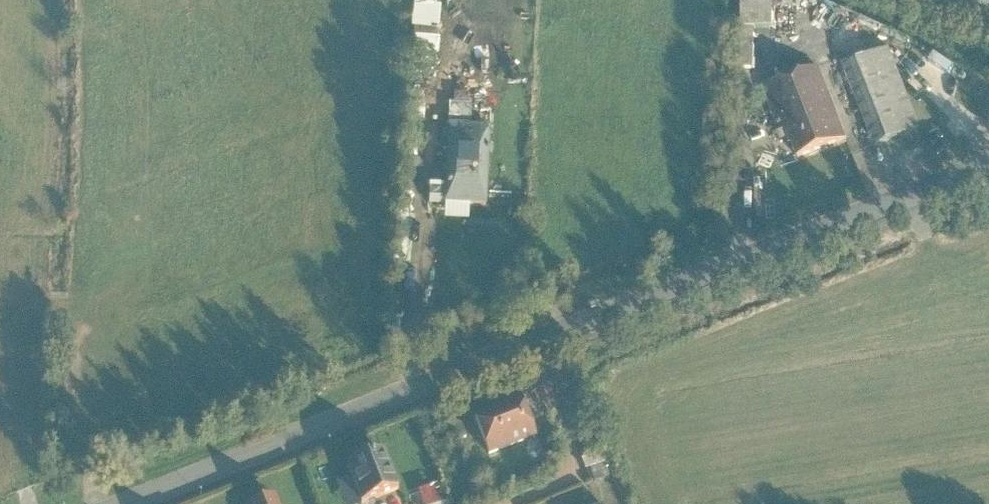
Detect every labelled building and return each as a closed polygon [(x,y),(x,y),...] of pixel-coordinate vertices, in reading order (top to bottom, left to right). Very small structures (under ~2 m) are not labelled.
[(772,0),(756,0),(756,13),(772,13),(772,0)] [(920,132),(887,48),(841,66),(874,150),(920,132)] [(846,143),(816,68),(765,89),(795,163),(846,143)] [(488,210),(492,130),(447,127),(443,208),(488,210)] [(540,436),(522,395),(474,416),(492,457),(540,436)] [(401,487),(386,449),(348,464),(364,502),(401,487)] [(277,495),(255,503),(281,503),(277,495)]
